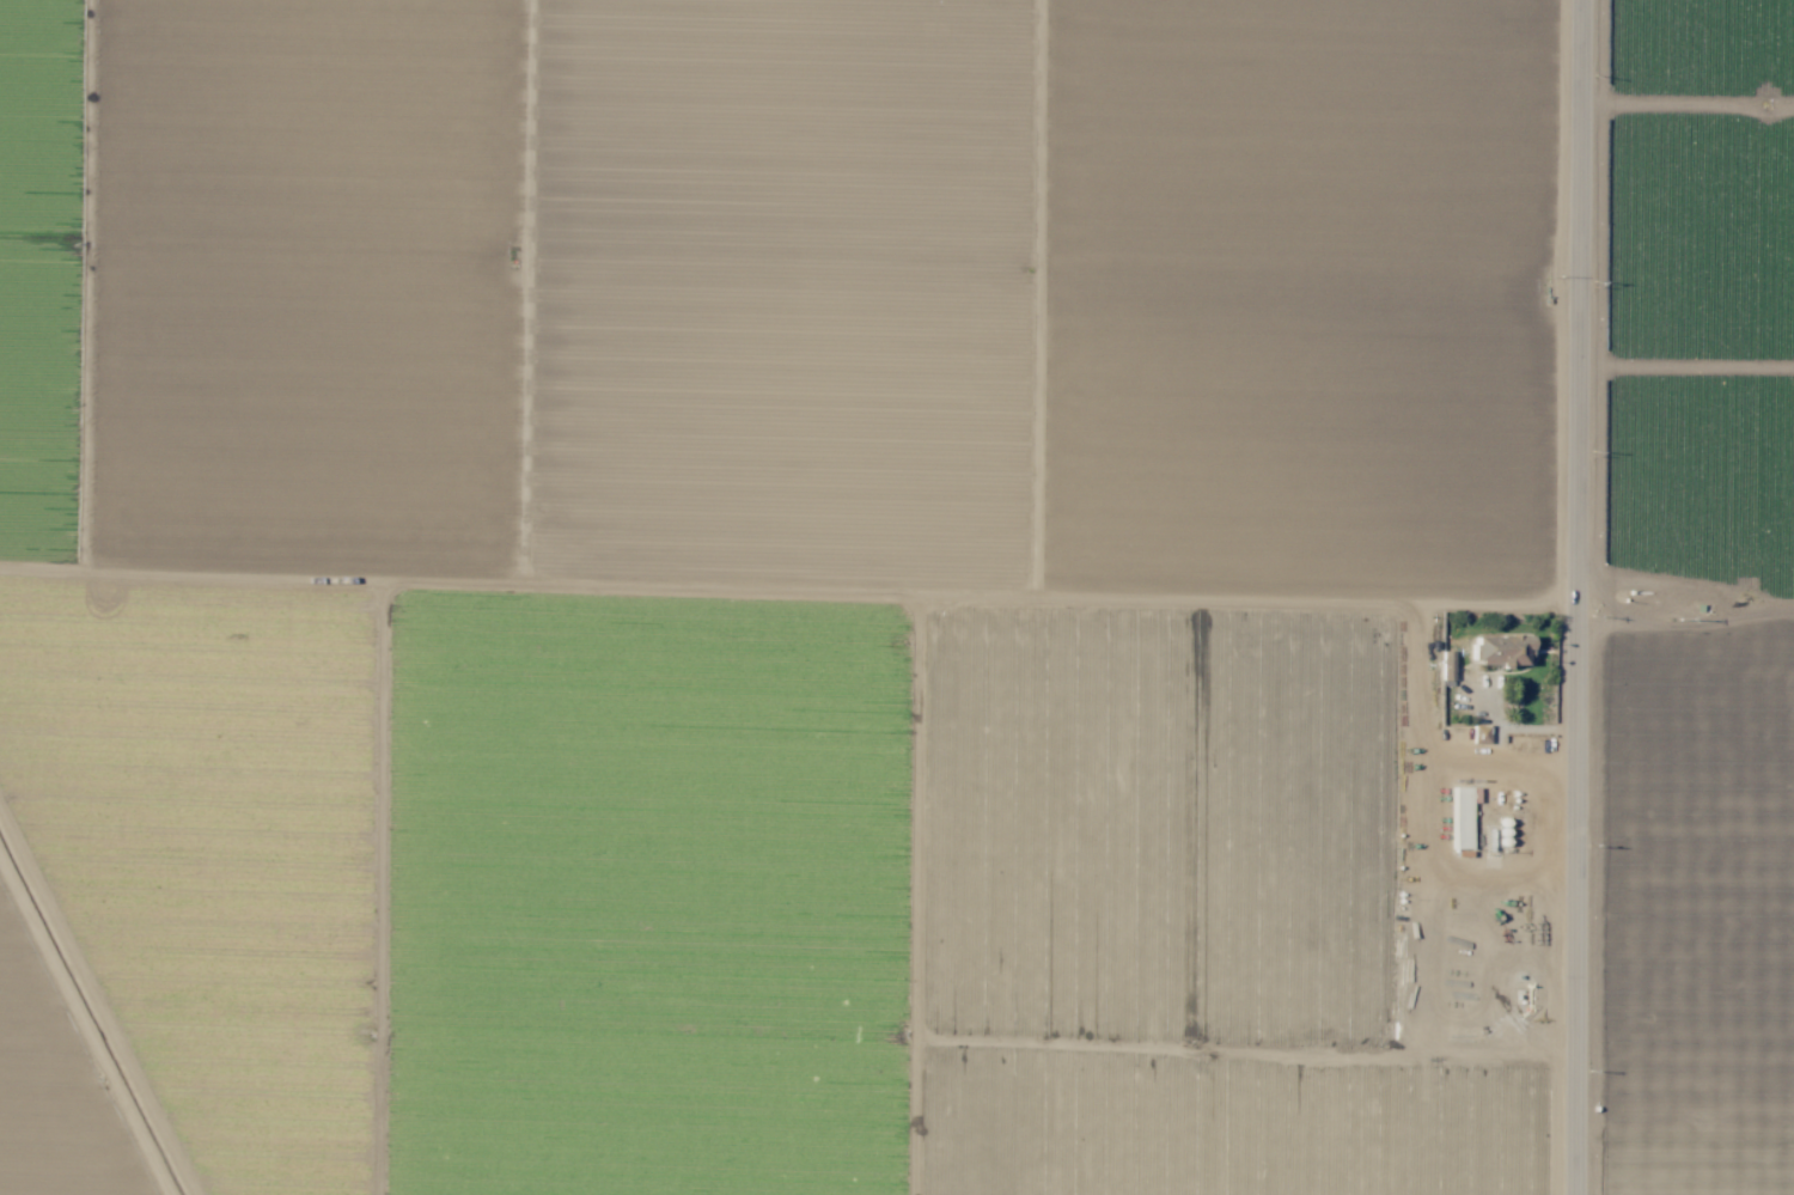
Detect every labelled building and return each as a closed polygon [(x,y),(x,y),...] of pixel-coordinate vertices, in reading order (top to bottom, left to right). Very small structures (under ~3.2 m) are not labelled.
[(1527,664),(1526,635),(1474,636),(1474,666),(1527,664)] [(1470,848),(1469,788),(1449,788),(1450,849),(1470,848)]
